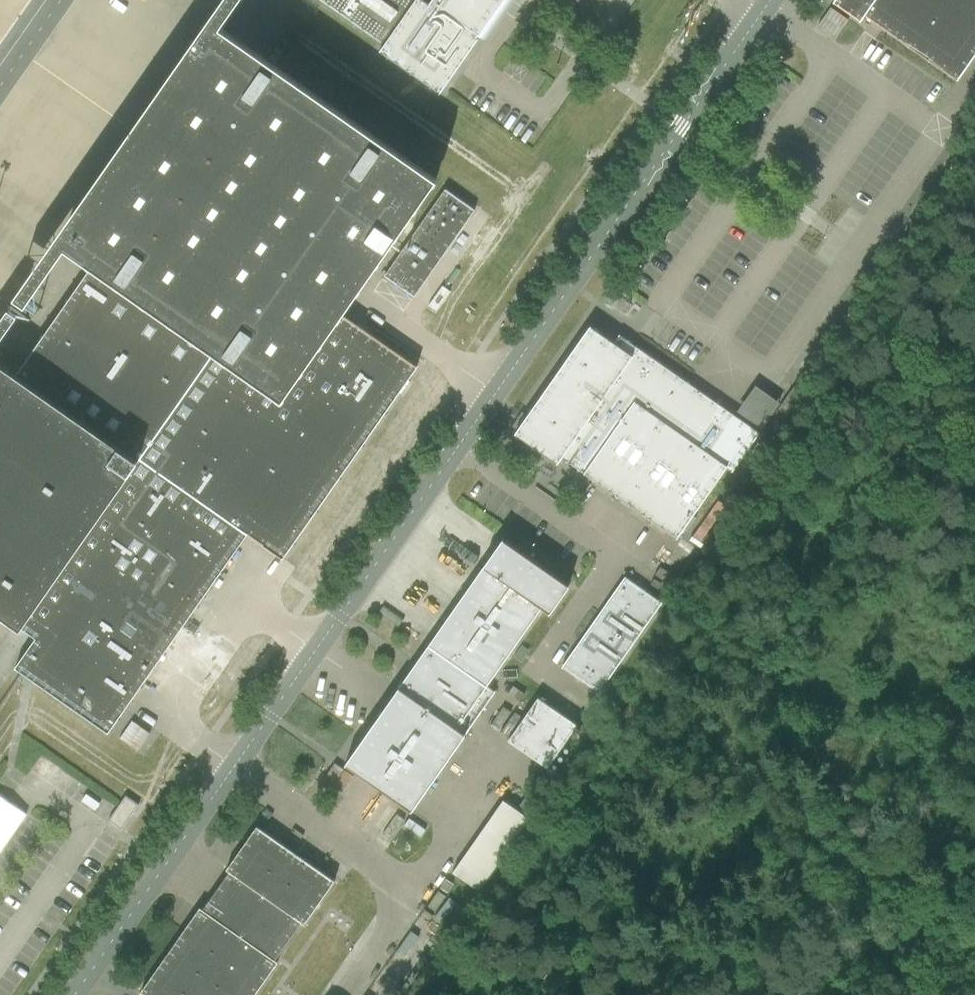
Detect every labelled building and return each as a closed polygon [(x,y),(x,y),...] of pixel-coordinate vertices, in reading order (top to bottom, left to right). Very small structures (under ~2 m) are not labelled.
[(384,45),(383,46),(380,51),(440,93),(479,38),(477,36),(453,20),(429,3),(425,0),(320,0),(322,1),(350,21),(384,45)] [(833,3),(860,22),(864,16),(871,20),(883,29),(948,74),(957,80),(957,81),(974,55),(974,0),(835,0),(833,3)] [(267,60),(217,26),(212,22),(211,24),(209,23),(208,25),(159,94),(134,130),(108,168),(58,239),(60,240),(64,245),(92,265),(282,399),(342,314),(362,286),(362,285),(388,248),(436,179),(276,67),(267,60)] [(445,189),(399,255),(385,275),(415,296),(475,210),(445,189)] [(282,399),(92,265),(16,375),(139,462),(22,629),(31,636),(32,635),(36,638),(15,668),(22,672),(108,733),(125,709),(247,534),(283,559),(398,395),(409,378),(417,367),(357,325),(342,314),(282,399)] [(631,304),(614,293),(607,301),(624,313),(631,304)] [(760,433),(632,344),(619,335),(614,342),(609,340),(590,326),(515,434),(540,451),(544,445),(677,539),(726,468),(732,472),(760,433)] [(15,625),(22,629),(139,462),(16,375),(0,363),(0,614),(15,625)] [(808,385),(800,379),(774,414),(783,420),(808,385)] [(756,381),(737,407),(763,425),(782,399),(756,381)] [(503,539),(399,688),(345,764),(412,811),(496,691),(487,685),(542,607),(550,613),(569,586),(503,539)] [(625,577),(562,667),(599,693),(662,602),(625,577)] [(508,740),(547,767),(577,725),(538,698),(508,740)] [(120,738),(138,751),(150,733),(132,721),(120,738)] [(323,781),(333,788),(345,770),(335,763),(323,781)] [(345,770),(333,788),(341,794),(354,776),(345,770)] [(126,796),(118,807),(108,820),(122,829),(139,805),(126,796)] [(453,872),(477,889),(479,890),(529,818),(503,800),(453,872)] [(228,867),(226,869),(229,871),(202,909),(200,907),(141,991),(146,994),(254,994),(277,962),(275,960),(301,922),(304,923),(334,881),(256,826),(228,867)]
